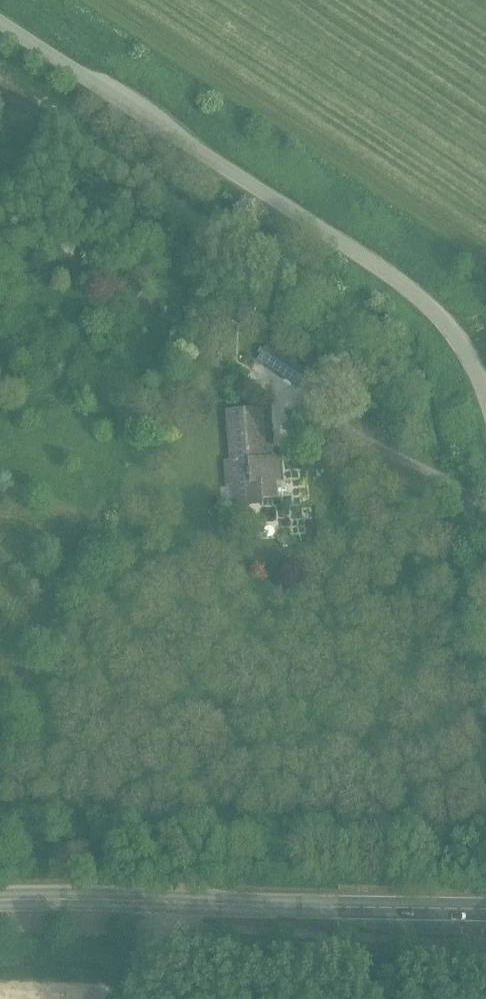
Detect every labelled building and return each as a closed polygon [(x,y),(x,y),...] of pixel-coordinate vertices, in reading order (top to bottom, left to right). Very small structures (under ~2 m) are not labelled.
[(297,386),(307,370),(308,369),(267,343),(257,359),(297,386)] [(274,481),(279,481),(277,456),(265,457),(261,408),(227,411),(231,461),(226,462),(228,484),(239,483),(241,505),(262,503),(262,498),(275,497),(274,481)]
